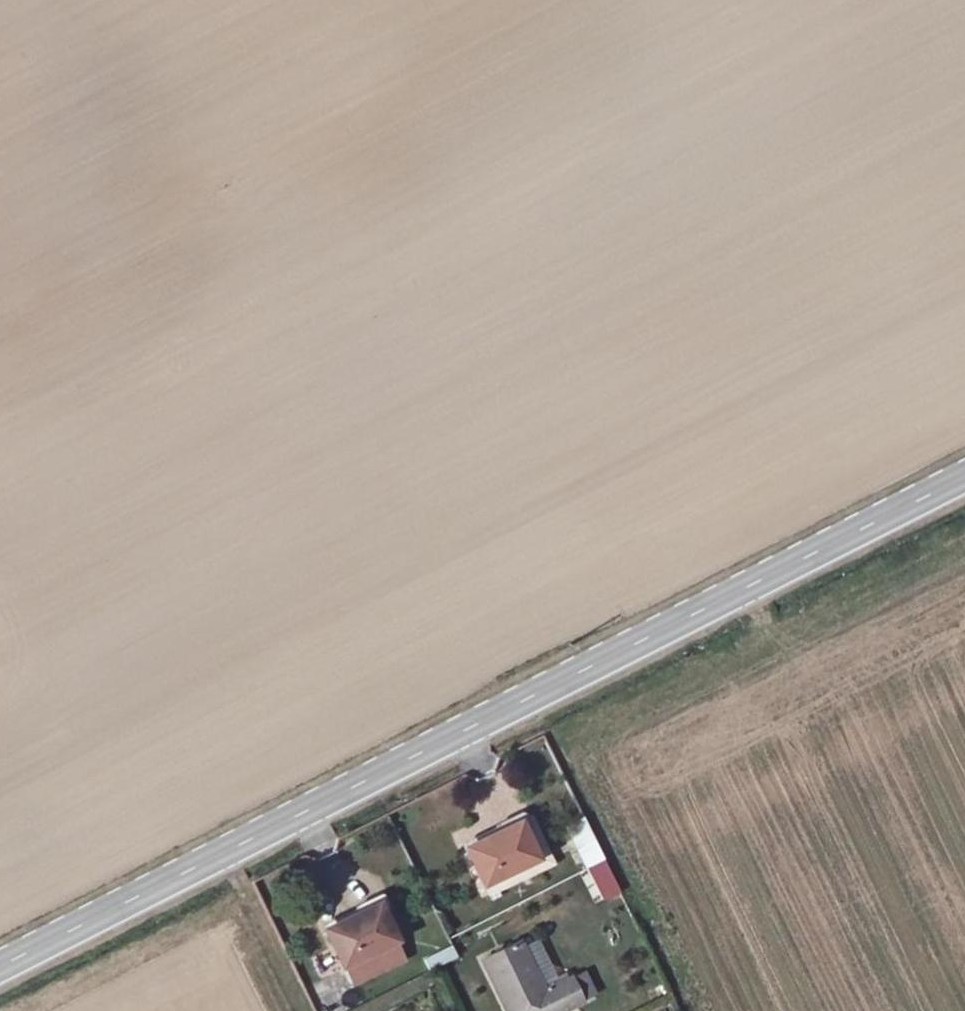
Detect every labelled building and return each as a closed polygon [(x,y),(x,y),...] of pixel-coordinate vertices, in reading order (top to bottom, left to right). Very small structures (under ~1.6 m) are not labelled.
[(584,816),(563,826),(584,870),(605,860),(584,816)] [(518,819),(464,847),(483,882),(537,854),(518,819)] [(588,896),(612,884),(603,864),(579,876),(588,896)] [(380,904),(330,928),(348,965),(398,941),(380,904)] [(480,957),(506,1010),(557,1010),(579,1000),(567,976),(542,989),(518,939),(480,957)]
